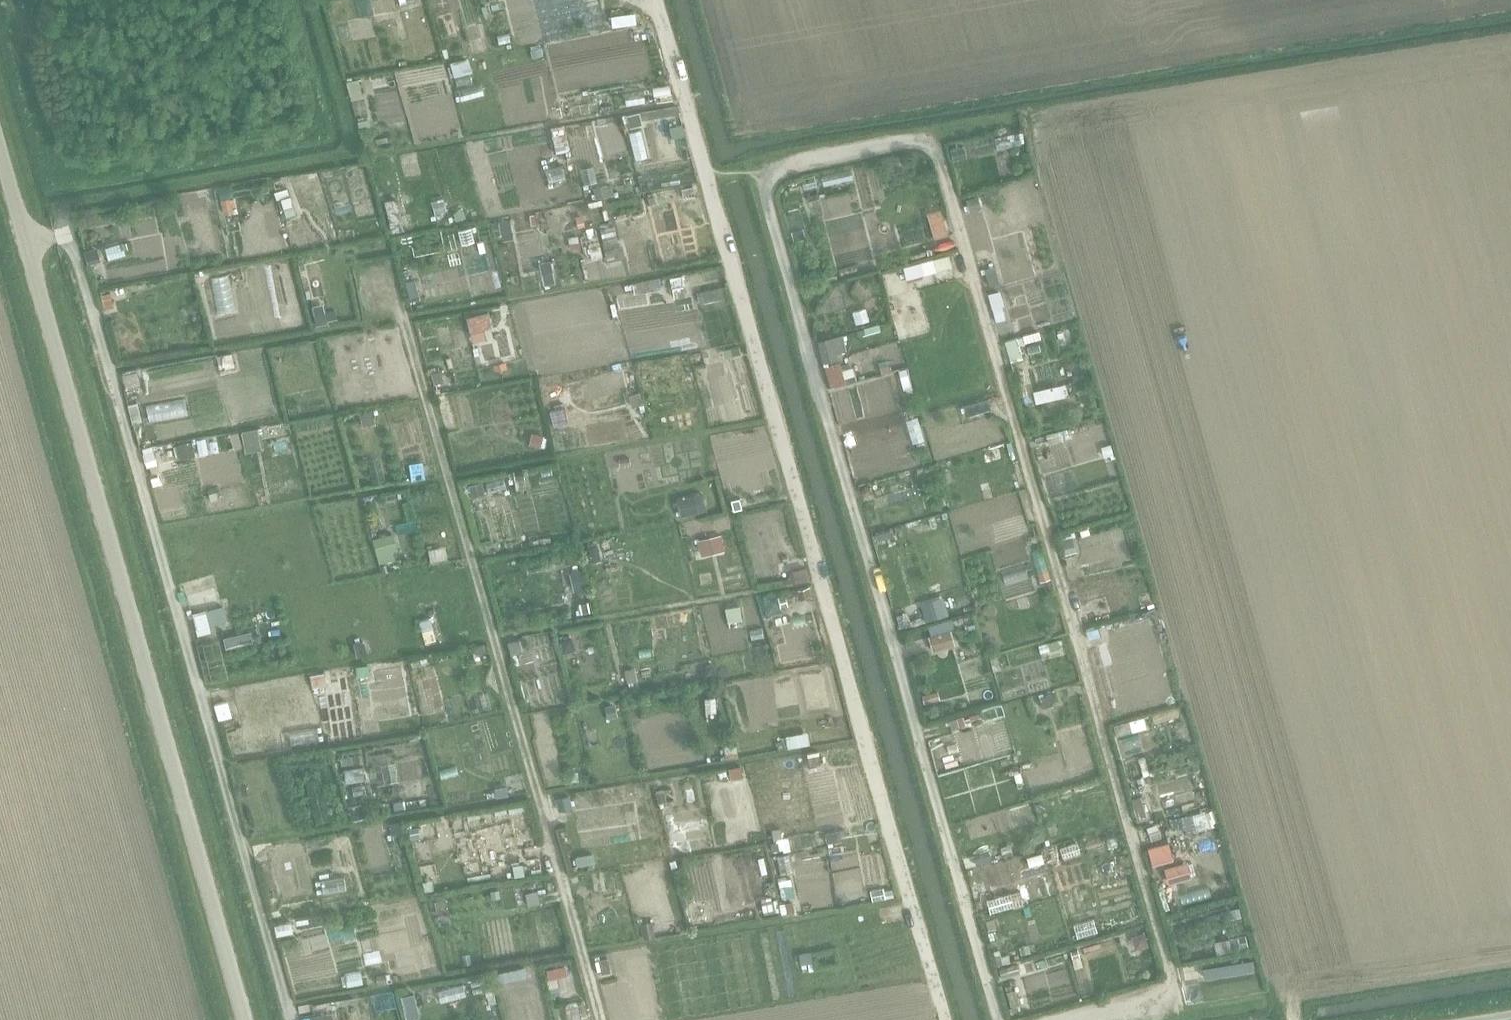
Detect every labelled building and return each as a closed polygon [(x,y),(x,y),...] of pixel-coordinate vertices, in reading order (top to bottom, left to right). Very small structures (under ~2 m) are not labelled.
[(625,9),(626,23),(648,22),(648,9),(625,9)] [(505,21),(510,39),(524,36),(519,18),(505,21)] [(541,48),(530,50),(532,57),(542,55),(541,48)] [(357,76),(346,80),(351,97),(362,94),(357,76)] [(670,88),(659,91),(661,102),(672,99),(670,88)] [(563,117),(597,110),(595,99),(561,106),(563,117)] [(639,112),(627,115),(630,127),(642,124),(639,112)] [(563,124),(551,127),(556,152),(569,149),(563,124)] [(962,146),(950,148),(952,159),(964,156),(962,146)] [(652,167),(649,180),(670,185),(673,172),(652,167)] [(606,184),(594,186),(597,197),(608,195),(606,184)] [(291,193),(277,198),(282,216),(296,212),(291,193)] [(976,196),(966,199),(969,211),(980,208),(976,196)] [(235,197),(222,199),(224,212),(237,210),(235,197)] [(453,214),(456,220),(465,217),(463,210),(453,214)] [(401,212),(387,214),(390,230),(404,228),(401,212)] [(583,218),(576,219),(577,227),(584,226),(583,218)] [(510,219),(498,221),(500,232),(512,230),(510,219)] [(942,220),(929,224),(933,237),(946,233),(942,220)] [(490,222),(466,226),(471,256),(495,252),(490,222)] [(614,225),(600,228),(605,248),(618,245),(614,225)] [(803,229),(791,232),(794,242),(806,238),(803,229)] [(109,236),(113,251),(134,244),(129,230),(109,236)] [(556,251),(554,235),(537,236),(539,253),(556,251)] [(578,235),(569,237),(571,249),(580,247),(578,235)] [(94,247),(82,251),(86,264),(98,260),(94,247)] [(948,255),(933,259),(936,270),(951,267),(948,255)] [(993,266),(984,268),(989,286),(998,283),(993,266)] [(216,286),(227,286),(227,269),(216,269),(216,286)] [(553,272),(541,274),(543,284),(555,281),(553,272)] [(658,277),(632,282),(634,292),(660,286),(658,277)] [(413,278),(405,280),(409,298),(418,296),(413,278)] [(1000,290),(988,293),(992,308),(1001,305),(1004,304),(1000,290)] [(110,293),(100,295),(104,309),(113,307),(110,293)] [(322,303),(312,305),(316,323),(326,321),(322,303)] [(1001,305),(992,308),(996,322),(1005,319),(1001,305)] [(685,318),(684,307),(665,310),(667,320),(685,318)] [(487,311),(467,315),(470,331),(491,326),(487,311)] [(841,335),(818,341),(824,363),(839,359),(837,353),(845,350),(841,335)] [(1023,336),(1005,341),(1010,360),(1024,356),(1020,345),(1025,344),(1023,336)] [(1038,343),(1027,346),(1029,353),(1040,350),(1038,343)] [(643,354),(646,369),(687,360),(684,345),(643,354)] [(279,349),(271,351),(273,361),(282,359),(279,349)] [(964,351),(943,354),(945,366),(966,362),(964,351)] [(231,352),(220,355),(223,369),(234,366),(231,352)] [(168,362),(154,363),(154,377),(169,376),(168,362)] [(888,362),(879,364),(881,373),(890,371),(888,362)] [(852,367),(842,370),(846,383),(856,380),(852,367)] [(906,368),(898,370),(900,376),(908,374),(906,368)] [(440,369),(430,371),(433,384),(443,381),(440,369)] [(1052,385),(1034,390),(1037,402),(1055,397),(1052,385)] [(987,399),(965,406),(968,415),(990,409),(987,399)] [(136,402),(127,405),(133,424),(142,421),(136,402)] [(564,409),(549,412),(552,425),(567,422),(564,409)] [(371,410),(360,413),(363,425),(374,422),(371,410)] [(257,429),(241,432),(245,451),(261,448),(257,429)] [(238,431),(230,433),(234,448),(242,445),(238,431)] [(531,434),(528,446),(539,448),(542,437),(531,434)] [(191,441),(177,444),(181,459),(195,456),(191,441)] [(1110,444),(1101,447),(1104,457),(1113,454),(1110,444)] [(153,451),(142,453),(146,466),(156,464),(153,451)] [(176,452),(161,455),(163,462),(177,459),(176,452)] [(432,453),(417,454),(418,469),(432,468),(432,453)] [(522,470),(513,471),(514,479),(524,478),(522,470)] [(480,482),(467,485),(471,497),(483,493),(480,482)] [(692,495),(676,500),(681,516),(696,512),(692,495)] [(739,497),(731,499),(733,510),(742,507),(739,497)] [(510,530),(493,534),(496,545),(513,541),(510,530)] [(1002,554),(1031,546),(1027,532),(998,540),(1002,554)] [(391,533),(371,539),(376,556),(396,550),(391,533)] [(721,535),(699,540),(703,554),(724,549),(721,535)] [(1071,537),(1060,541),(1064,556),(1076,552),(1071,537)] [(445,545),(428,548),(430,561),(447,558),(445,545)] [(598,547),(589,549),(592,561),(601,559),(598,547)] [(792,571),(788,571),(791,582),(808,578),(805,567),(791,570),(792,571)] [(583,570),(570,573),(574,589),(586,586),(583,570)] [(1048,570),(1037,574),(1040,583),(1050,579),(1048,570)] [(930,583),(920,587),(922,594),(933,590),(930,583)] [(808,587),(795,590),(798,600),(810,596),(808,587)] [(941,599),(922,605),(926,621),(945,615),(941,599)] [(588,601),(579,602),(581,613),(590,611),(588,601)] [(221,605),(192,613),(198,634),(210,630),(209,624),(226,620),(221,605)] [(740,606),(726,608),(729,621),(743,619),(740,606)] [(1095,610),(1084,614),(1087,623),(1098,620),(1095,610)] [(907,613),(896,616),(899,628),(910,625),(907,613)] [(429,616),(418,619),(424,641),(436,638),(429,616)] [(974,623),(967,625),(969,635),(977,633),(974,623)] [(1098,626),(1085,630),(1088,639),(1100,635),(1098,626)] [(946,631),(928,636),(932,651),(950,646),(946,631)] [(251,632),(225,638),(227,648),(253,642),(251,632)] [(570,638),(558,641),(562,654),(574,650),(570,638)] [(519,639),(507,642),(510,653),(522,650),(519,639)] [(1057,640),(1048,643),(1050,650),(1059,648),(1057,640)] [(363,641),(354,643),(357,656),(366,653),(363,641)] [(486,644),(473,646),(475,654),(487,651),(486,644)] [(368,663),(356,665),(357,676),(370,674),(368,663)] [(706,665),(703,672),(704,679),(716,677),(713,664),(706,665)] [(633,669),(625,670),(627,682),(635,680),(633,669)] [(324,672),(310,674),(312,687),(326,684),(324,672)] [(937,691),(922,695),(924,703),(939,699),(937,691)] [(1050,695),(1038,698),(1041,707),(1052,704),(1050,695)] [(714,697),(704,698),(705,712),(715,711),(714,697)] [(614,704),(605,706),(608,718),(617,716),(614,704)] [(951,747),(1009,739),(1006,717),(948,725),(951,747)] [(1144,717),(1114,726),(1117,737),(1147,728),(1144,717)] [(807,732),(785,735),(787,747),(809,743),(807,732)] [(736,743),(723,746),(725,757),(738,755),(736,743)] [(818,751),(807,753),(809,766),(820,764),(818,751)] [(740,766),(729,768),(731,779),(742,777),(740,766)] [(578,770),(569,771),(570,780),(579,779),(578,770)] [(507,785),(495,786),(497,796),(509,794),(507,785)] [(664,789),(655,791),(658,803),(667,800),(664,789)] [(569,795),(556,799),(559,810),(572,807),(569,795)] [(1140,797),(1131,799),(1137,819),(1146,817),(1140,797)] [(404,800),(392,802),(394,811),(406,808),(404,800)] [(386,802),(375,804),(377,813),(388,811),(386,802)] [(360,804),(347,807),(349,821),(363,818),(360,804)] [(1205,811),(1181,818),(1186,834),(1210,827),(1205,811)] [(398,820),(389,822),(391,834),(400,833),(398,820)] [(418,826),(409,828),(411,838),(419,836),(418,826)] [(430,826),(419,828),(421,838),(432,836),(430,826)] [(466,864),(461,826),(435,830),(440,867),(466,864)] [(779,828),(771,830),(773,839),(781,837),(779,828)] [(839,830),(824,833),(826,842),(841,840),(839,830)] [(1115,836),(1107,838),(1109,846),(1118,843),(1115,836)] [(791,851),(789,838),(776,840),(776,843),(771,844),(772,852),(778,851),(783,850),(784,852),(791,851)] [(1152,864),(1171,858),(1167,842),(1147,848),(1152,864)] [(261,843),(252,844),(254,856),(263,855),(261,843)] [(336,854),(325,856),(331,879),(352,874),(347,852),(336,854)] [(593,852),(576,855),(577,865),(595,862),(593,852)] [(522,862),(512,864),(514,875),(525,873),(522,862)] [(1186,862),(1165,869),(1169,883),(1190,877),(1186,862)] [(590,874),(582,877),(584,884),(592,882),(590,874)] [(499,889),(491,891),(492,898),(500,897),(499,889)] [(536,889),(525,892),(528,904),(539,902),(536,889)] [(777,899),(762,902),(764,914),(779,911),(777,899)] [(1022,942),(1043,935),(1032,899),(1011,905),(1022,942)] [(792,901),(779,904),(781,914),(794,911),(792,901)] [(1238,909),(1227,911),(1229,919),(1240,916),(1238,909)] [(279,910),(271,912),(273,920),(281,917),(279,910)] [(356,917),(334,922),(338,942),(360,937),(356,917)] [(994,918),(985,921),(988,930),(996,928),(994,918)] [(290,921),(273,924),(276,935),(292,932),(290,921)] [(651,922),(640,925),(643,940),(654,938),(651,922)] [(1144,933),(1132,936),(1136,949),(1148,945),(1144,933)] [(1245,936),(1238,938),(1240,947),(1247,945),(1245,936)] [(368,951),(384,951),(384,940),(368,941),(368,951)] [(1052,959),(1050,948),(1031,952),(1033,963),(1052,959)] [(999,949),(993,951),(997,965),(1004,963),(999,949)] [(810,952),(799,953),(801,964),(812,963),(810,952)] [(367,958),(346,962),(349,976),(370,972),(367,958)] [(600,962),(596,963),(598,973),(602,972),(603,974),(611,972),(608,959),(599,961),(600,962)] [(1017,964),(999,969),(1001,978),(1019,972),(1017,964)] [(523,967),(508,970),(511,980),(525,977),(523,967)] [(385,973),(375,975),(377,984),(387,982),(385,973)] [(492,987),(484,988),(486,996),(494,995),(492,987)] [(1015,989),(1006,992),(1011,1008),(1009,1008),(1011,1015),(1022,1011),(1020,1005),(1015,989)] [(412,993),(400,997),(406,1019),(418,1017),(412,993)]
